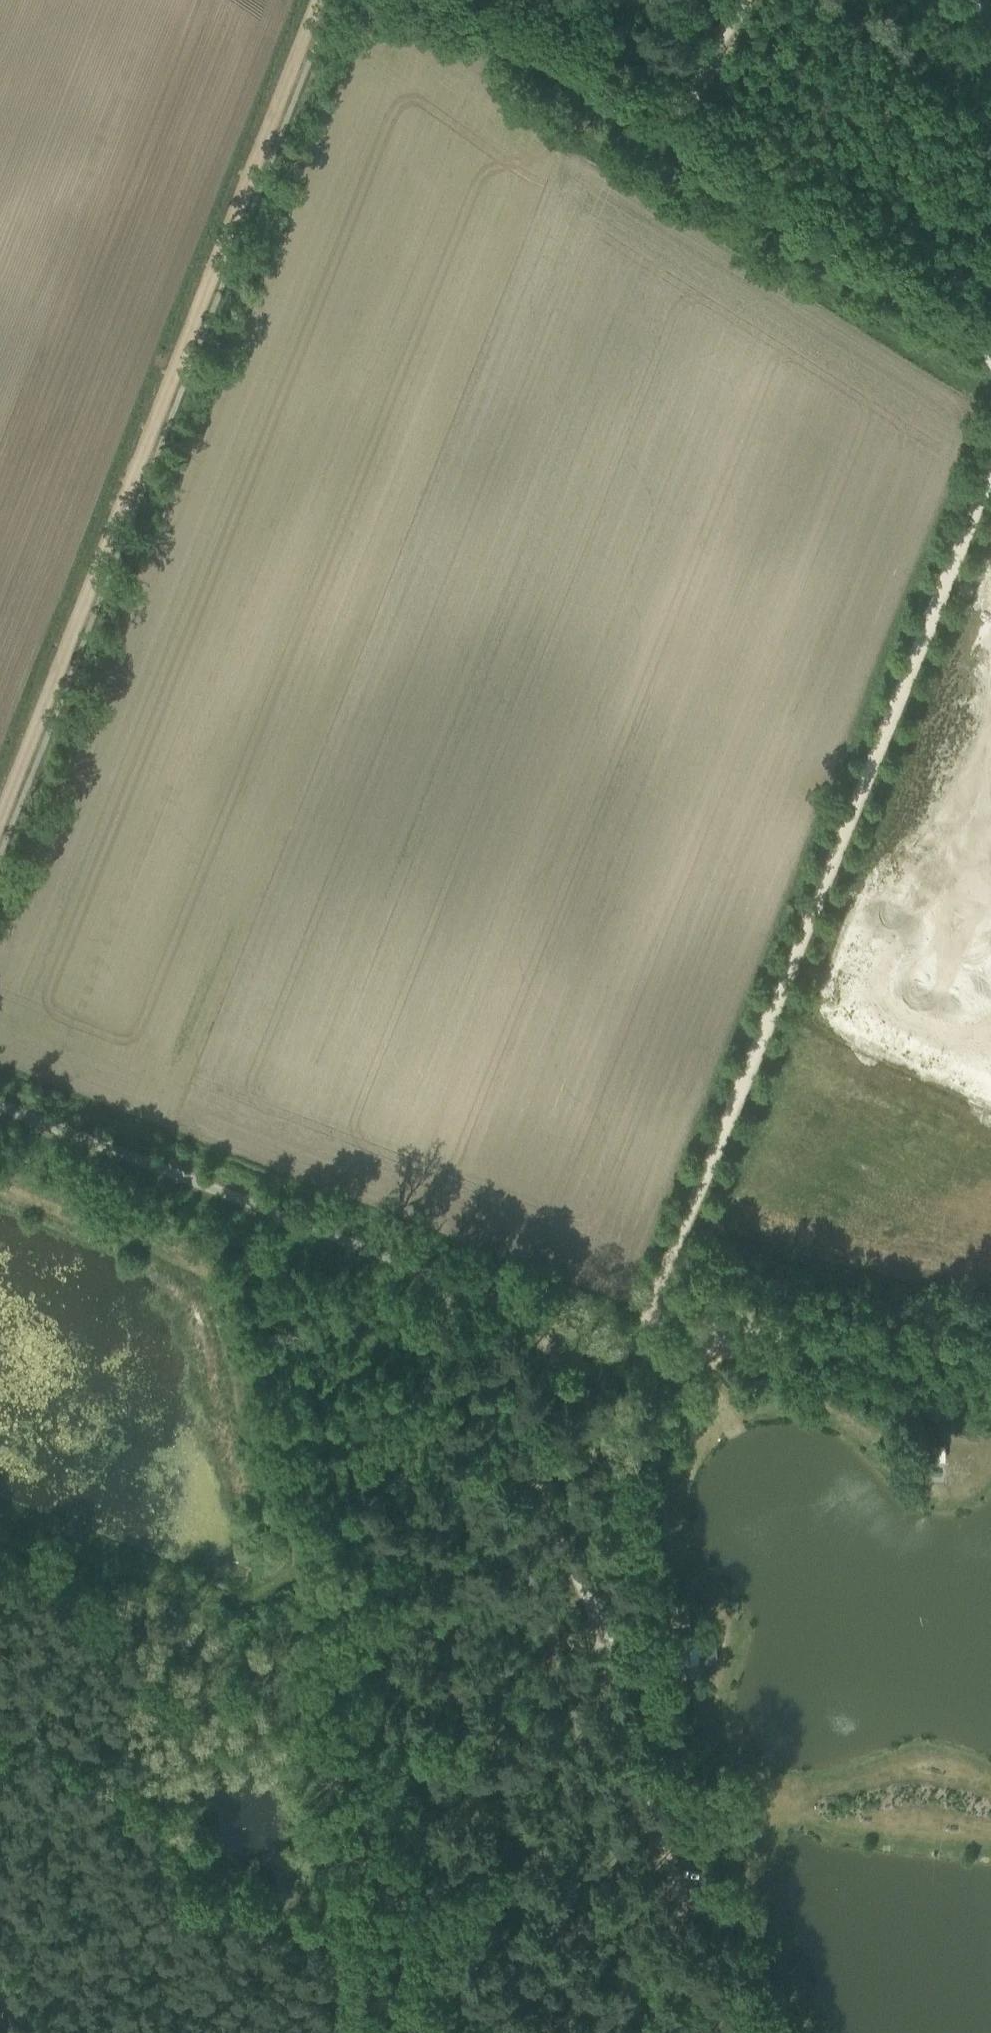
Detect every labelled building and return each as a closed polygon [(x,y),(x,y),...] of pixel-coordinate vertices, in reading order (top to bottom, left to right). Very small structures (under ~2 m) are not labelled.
[(702,1660),(700,1631),(685,1632),(688,1661),(702,1660)]
